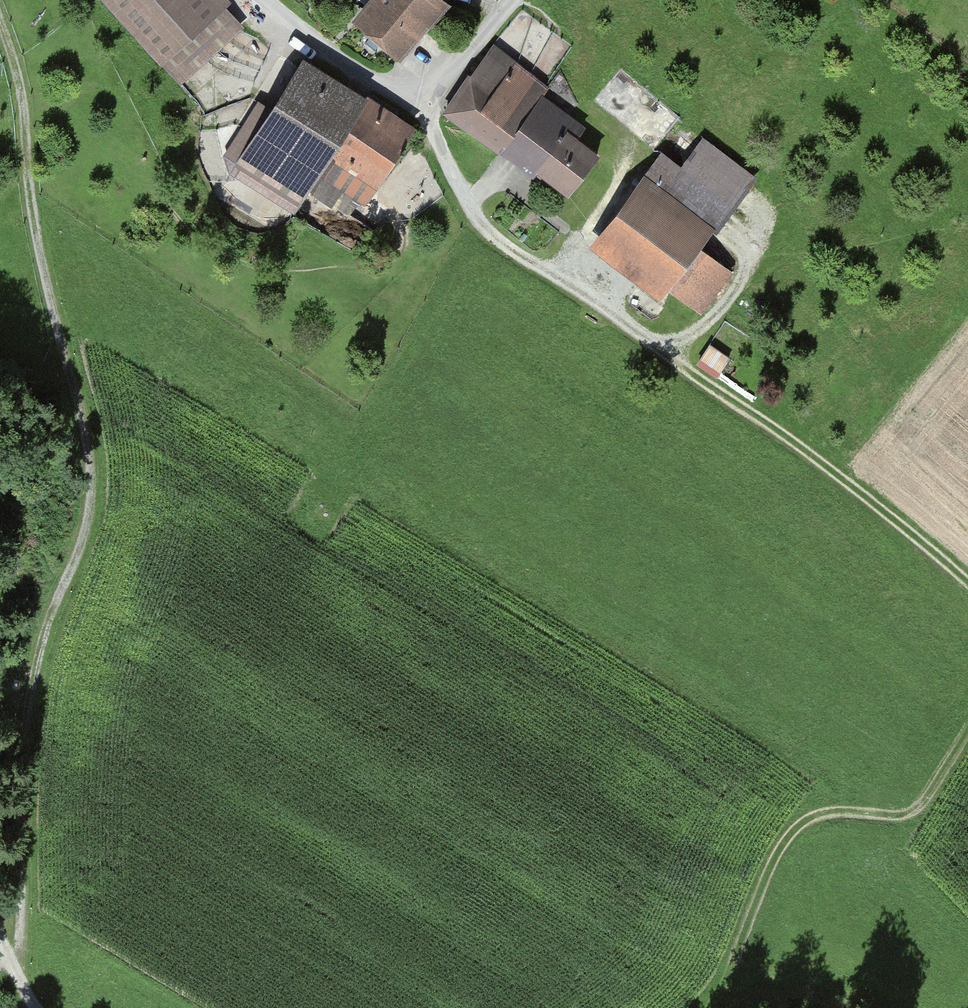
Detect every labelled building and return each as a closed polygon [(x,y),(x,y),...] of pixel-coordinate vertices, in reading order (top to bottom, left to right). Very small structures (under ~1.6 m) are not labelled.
[(210,0),(109,0),(179,75),(233,25),(210,0)] [(350,32),(396,66),(446,0),(374,0),(350,32)] [(548,91),(495,49),(446,110),(499,152),(548,91)] [(359,107),(299,72),(241,170),(301,205),(359,107)] [(324,172),(377,203),(419,132),(365,101),(324,172)] [(615,156),(550,104),(512,151),(577,203),(615,156)] [(759,181),(706,138),(679,172),(732,215),(759,181)] [(745,226),(662,159),(589,250),(673,316),(745,226)] [(724,355),(705,344),(693,364),(712,375),(724,355)]
